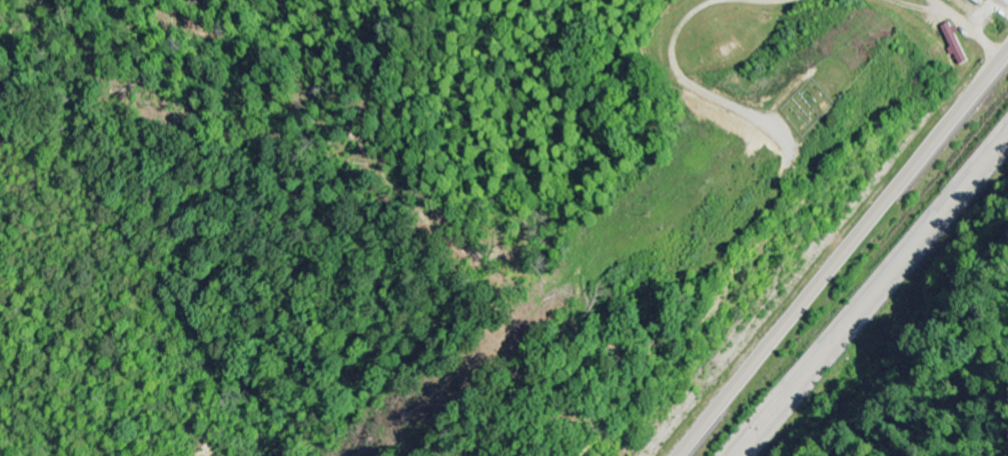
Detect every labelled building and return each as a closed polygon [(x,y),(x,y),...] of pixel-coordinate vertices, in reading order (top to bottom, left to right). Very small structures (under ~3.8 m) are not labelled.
[(953,24),(943,28),(960,67),(970,63),(953,24)]
